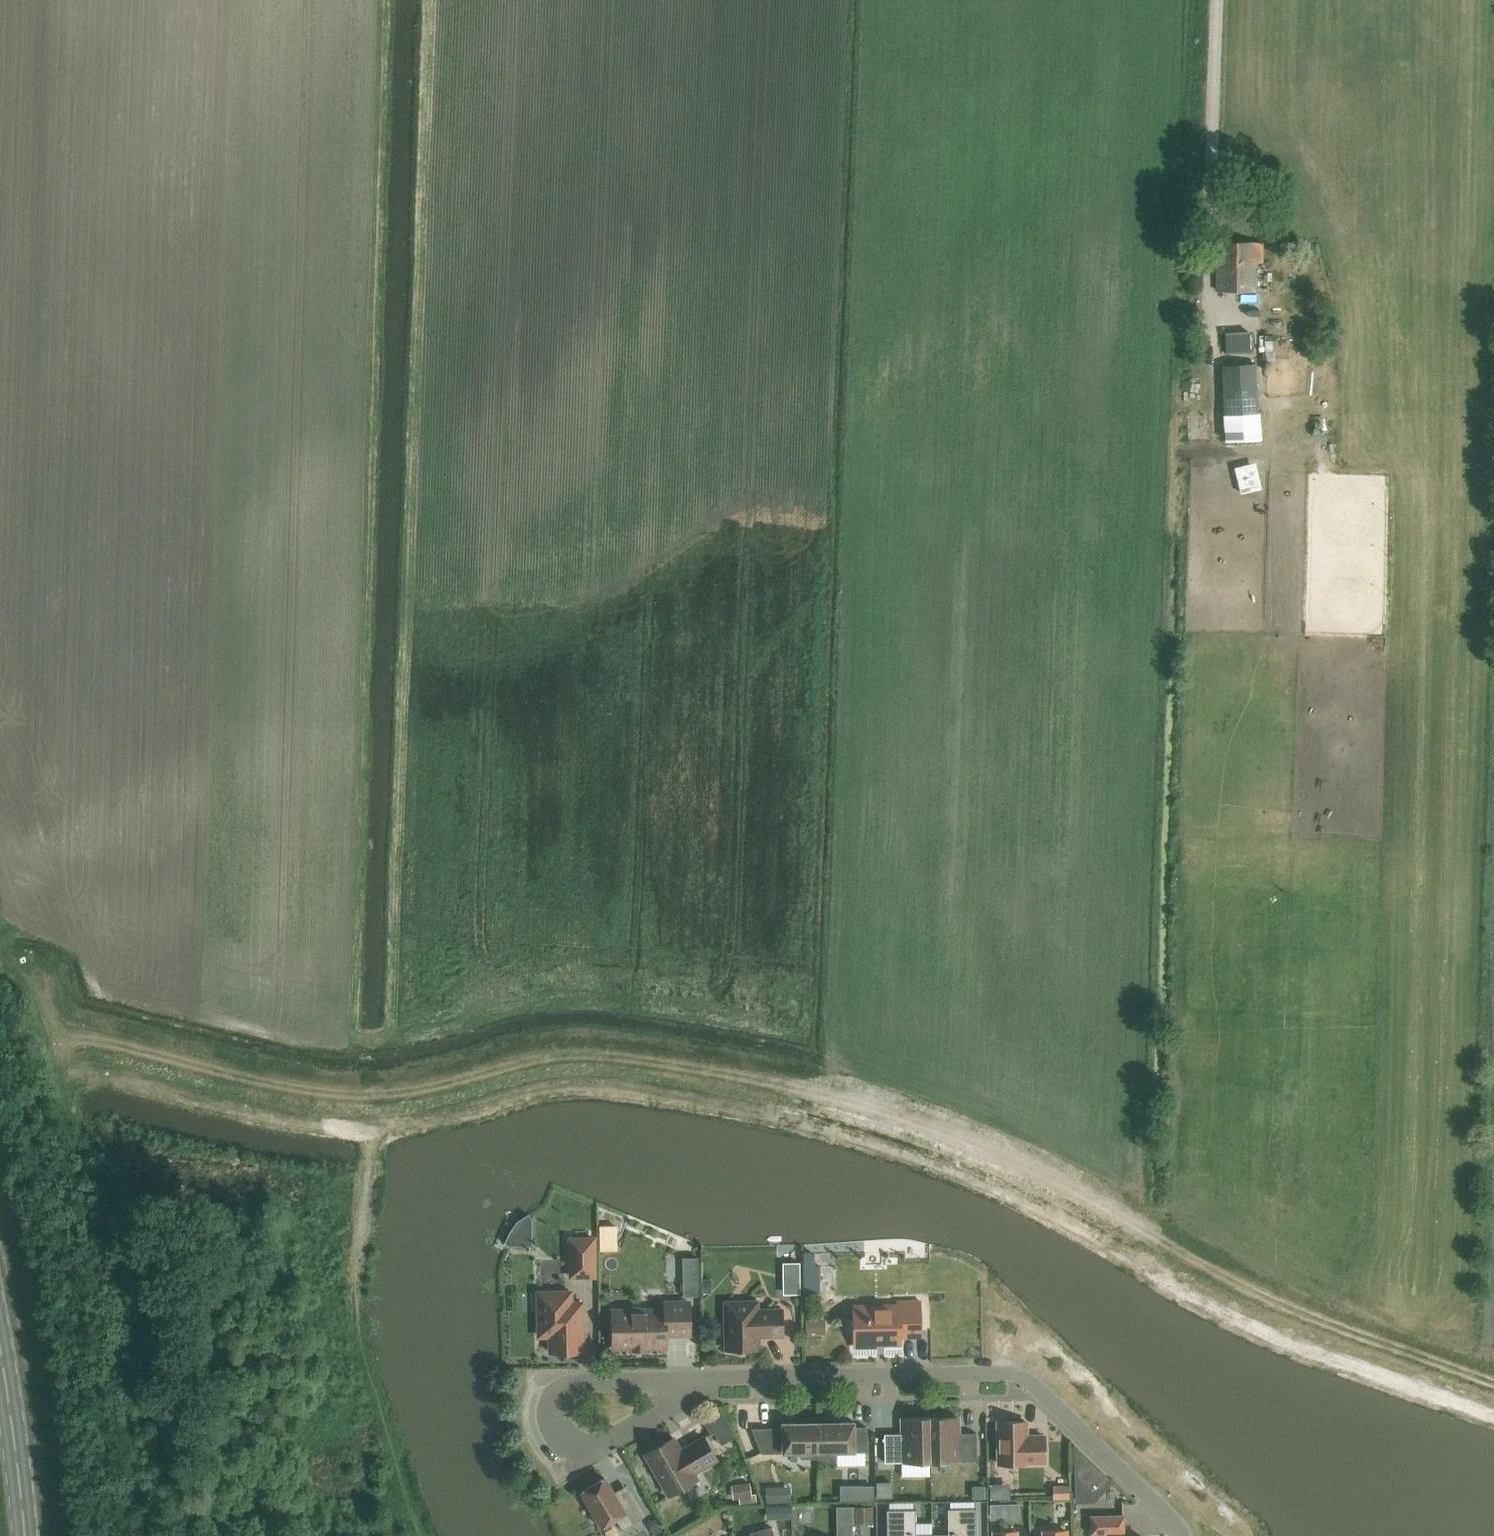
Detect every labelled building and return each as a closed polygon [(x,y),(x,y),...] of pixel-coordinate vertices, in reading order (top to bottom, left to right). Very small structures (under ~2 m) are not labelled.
[(1254,242),(1254,240),(1217,241),(1217,288),(1255,288),(1254,259),(1262,259),(1262,242),(1254,242)] [(1251,352),(1249,332),(1225,334),(1227,353),(1251,352)] [(1258,414),(1255,364),(1222,366),(1225,416),(1258,414)] [(1250,433),(1250,444),(1275,443),(1275,432),(1250,433)] [(622,1229),(607,1223),(601,1228),(601,1244),(615,1244),(618,1241),(622,1229)] [(598,1279),(597,1237),(570,1237),(571,1279),(598,1279)] [(785,1264),(785,1276),(801,1276),(801,1264),(785,1264)] [(809,1265),(810,1293),(826,1292),(825,1265),(809,1265)] [(571,1302),(571,1291),(549,1291),(550,1310),(539,1310),(539,1335),(550,1335),(550,1352),(574,1352),(574,1341),(583,1341),(582,1302),(571,1302)] [(758,1310),(758,1301),(725,1302),(726,1349),(759,1348),(758,1333),(766,1333),(766,1336),(783,1335),(782,1309),(758,1310)] [(920,1335),(920,1302),(898,1303),(898,1309),(882,1309),(879,1306),(871,1306),(867,1310),(867,1315),(864,1318),(864,1319),(854,1319),(855,1346),(875,1346),(875,1343),(901,1343),(900,1335),(920,1335)] [(691,1335),(690,1303),(665,1303),(665,1309),(612,1310),(613,1348),(667,1347),(667,1335),(691,1335)] [(826,1335),(826,1319),(807,1320),(807,1336),(826,1335)] [(930,1418),(931,1462),(977,1461),(977,1433),(958,1433),(958,1417),(930,1418)] [(815,1458),(819,1458),(818,1418),(805,1418),(805,1422),(782,1423),(782,1429),(753,1429),(762,1453),(801,1452),(801,1453),(801,1458),(815,1458)] [(818,1418),(819,1458),(823,1458),(836,1457),(836,1453),(836,1452),(867,1451),(867,1427),(854,1427),(854,1421),(831,1422),(831,1418),(818,1418)] [(931,1462),(930,1418),(902,1418),(902,1434),(884,1434),(885,1462),(931,1462)] [(1027,1436),(1026,1421),(998,1422),(999,1464),(1027,1463),(1027,1462),(1045,1462),(1045,1436),(1027,1436)] [(717,1460),(704,1437),(689,1446),(690,1448),(682,1452),(674,1438),(645,1454),(669,1495),(697,1479),(694,1473),(717,1460)] [(1116,1483),(1075,1444),(1077,1504),(1095,1504),(1116,1483)] [(617,1499),(605,1478),(582,1491),(593,1511),(591,1515),(596,1523),(600,1523),(602,1527),(616,1519),(622,1530),(645,1517),(630,1492),(617,1499)] [(841,1481),(841,1495),(869,1495),(869,1481),(841,1481)] [(739,1499),(740,1506),(757,1503),(756,1494),(752,1495),(750,1483),(731,1485),(734,1499),(739,1499)] [(791,1486),(766,1487),(767,1503),(791,1502),(791,1486)] [(1070,1486),(1054,1486),(1054,1500),(1071,1500),(1070,1486)] [(795,1505),(796,1521),(809,1519),(807,1503),(795,1505)] [(1006,1505),(991,1505),(992,1520),(1006,1520),(1006,1505)] [(872,1524),(871,1506),(853,1507),(854,1524),(872,1524)] [(790,1508),(779,1508),(778,1520),(790,1520),(790,1508)] [(977,1509),(948,1509),(948,1535),(977,1535),(977,1509)] [(887,1535),(932,1535),(932,1523),(916,1523),(916,1510),(887,1510),(887,1535)] [(1124,1516),(1091,1517),(1092,1533),(1106,1533),(1106,1535),(1123,1535),(1123,1533),(1124,1533),(1124,1516)] [(772,1527),(750,1533),(751,1535),(774,1535),(772,1527)]
